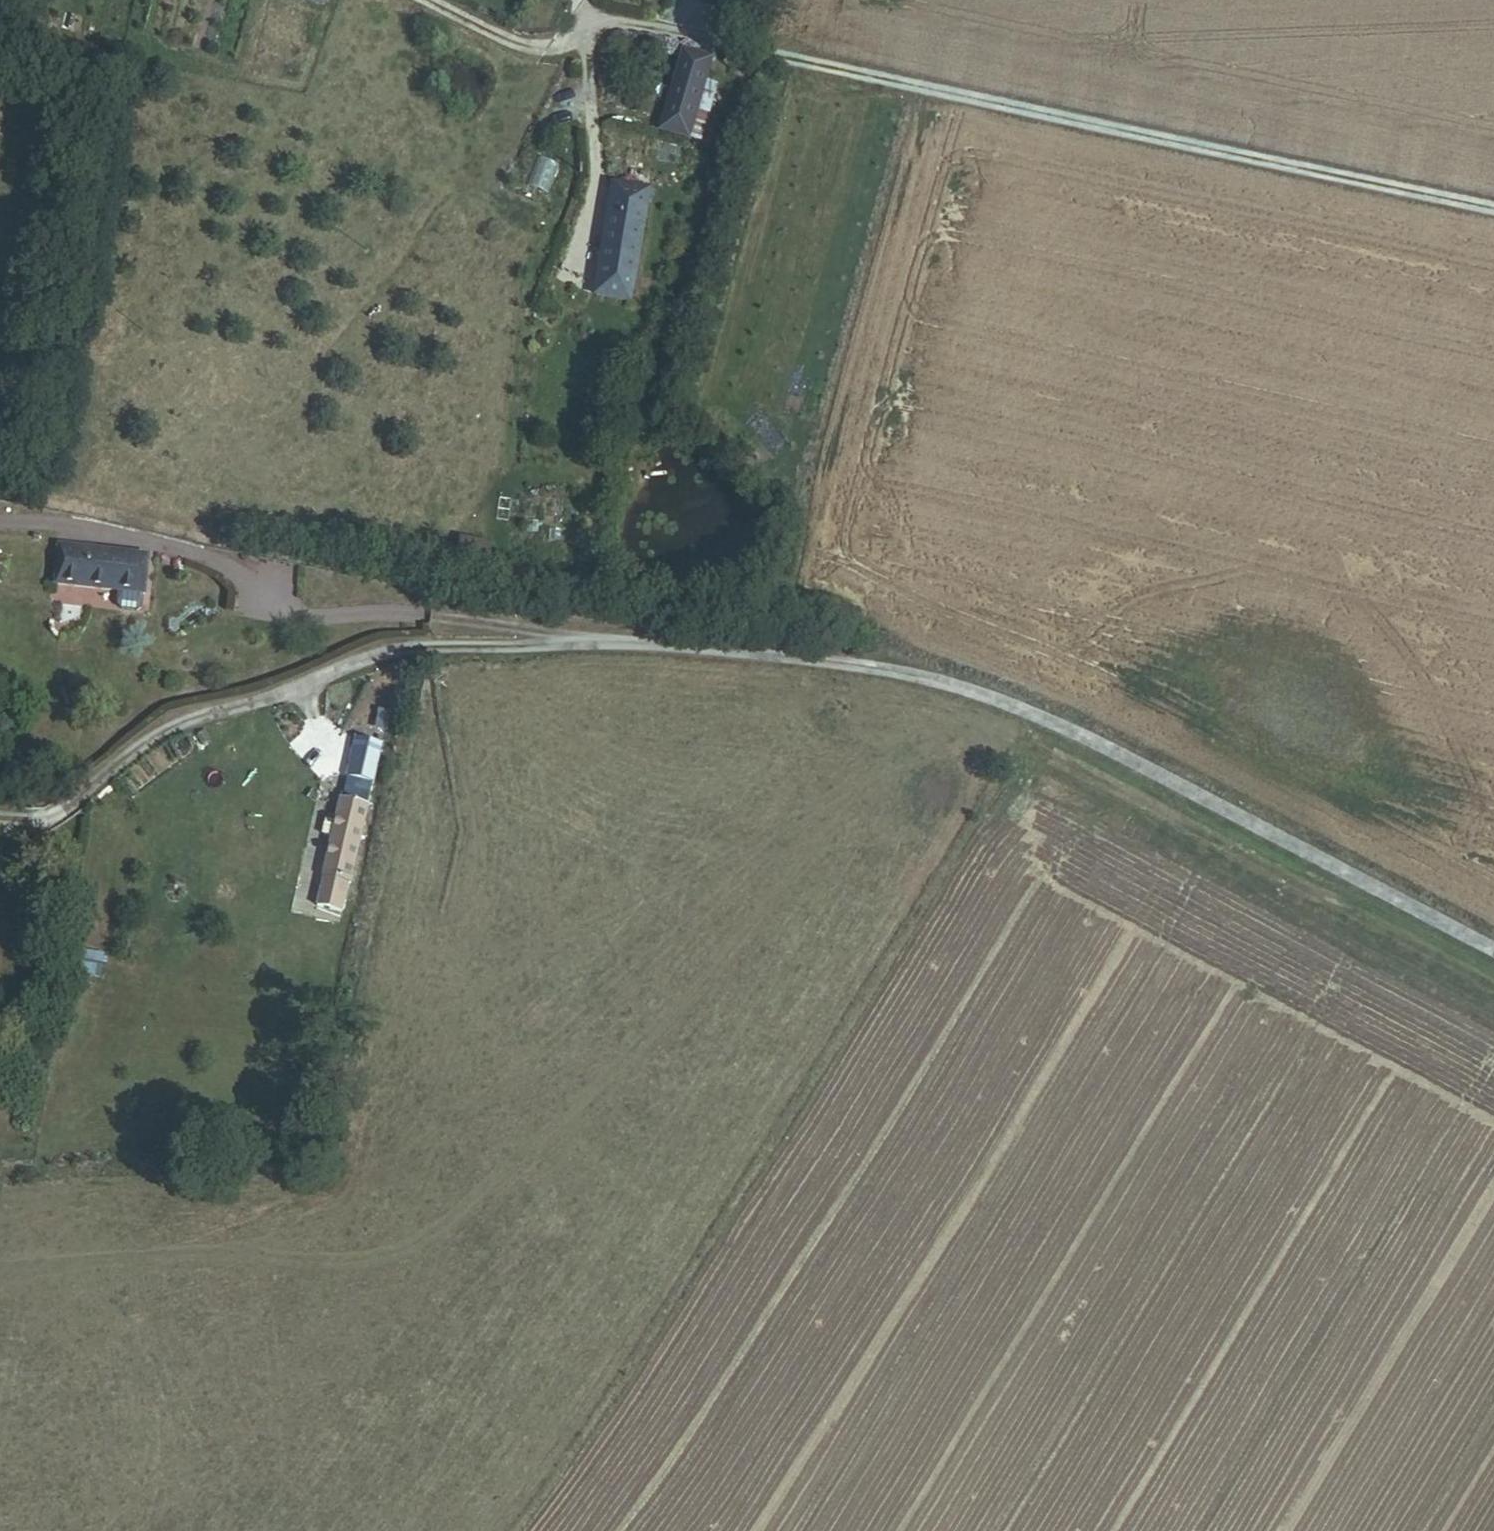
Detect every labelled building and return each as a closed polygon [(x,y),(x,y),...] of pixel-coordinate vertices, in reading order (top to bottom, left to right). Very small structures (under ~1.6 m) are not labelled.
[(647,141),(673,147),(683,102),(690,72),(664,66),(647,141)] [(695,105),(683,102),(673,147),(685,150),(695,105)] [(603,302),(630,308),(653,202),(626,196),(603,302)] [(57,586),(154,599),(158,571),(137,568),(138,560),(62,550),(57,586)] [(8,581),(11,557),(0,556),(0,580),(8,581)] [(349,810),(320,802),(315,826),(306,824),(302,839),(311,841),(300,881),(329,888),(349,810)]
